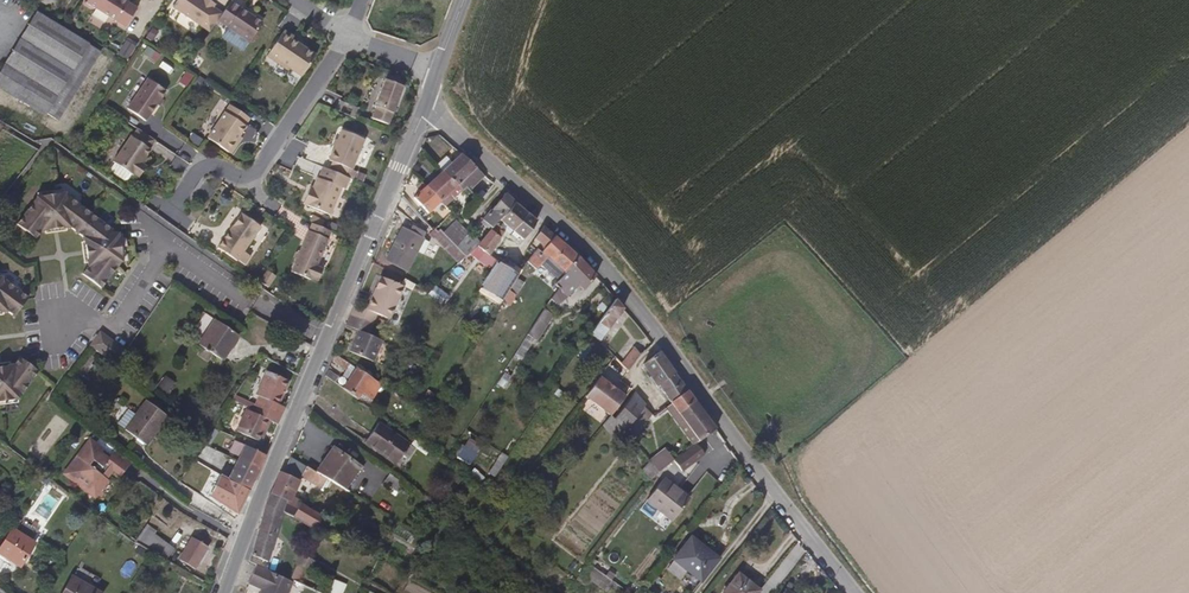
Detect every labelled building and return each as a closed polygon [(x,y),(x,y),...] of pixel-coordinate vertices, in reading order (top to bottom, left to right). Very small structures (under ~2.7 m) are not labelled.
[(84,8),(128,25),(137,3),(131,0),(88,0),(84,8)] [(213,6),(214,3),(210,0),(176,0),(172,6),(192,19),(210,31),(218,19),(222,13),(213,6)] [(262,23),(251,15),(235,4),(230,1),(222,13),(218,19),(227,26),(249,42),(254,34),(262,23)] [(87,44),(75,37),(51,21),(37,12),(27,29),(19,40),(13,51),(0,70),(0,71),(0,84),(8,89),(26,101),(43,112),(54,97),(64,80),(76,62),(87,44)] [(309,65),(316,55),(301,45),(292,38),(293,36),(284,30),(279,37),(274,44),(267,55),(274,60),(288,70),(290,68),(302,76),(309,65)] [(75,89),(88,68),(99,52),(87,44),(76,62),(64,80),(54,97),(43,112),(55,119),(61,110),(75,89)] [(160,99),(166,90),(159,86),(148,78),(141,87),(133,100),(127,108),(134,113),(145,121),(150,113),(160,99)] [(399,93),(402,86),(396,84),(391,82),(387,80),(385,79),(381,89),(377,99),(374,106),(391,113),(392,112),(395,104),(399,93)] [(239,137),(243,130),(246,126),(245,125),(248,120),(250,118),(245,114),(237,109),(230,104),(225,112),(220,120),(211,133),(207,138),(212,141),(219,145),(228,152),(233,151),(236,147),(237,145),(236,141),(239,137)] [(140,162),(149,148),(148,147),(154,139),(148,134),(137,127),(131,136),(129,135),(123,144),(112,161),(120,166),(132,174),(133,173),(138,176),(145,165),(140,162)] [(360,151),(366,137),(355,133),(343,127),(339,137),(332,153),(330,158),(333,159),(329,167),(346,174),(350,166),(353,167),(355,162),(360,151)] [(478,170),(470,163),(463,156),(461,154),(454,161),(447,167),(442,172),(445,173),(447,175),(450,177),(452,179),(455,182),(457,183),(464,177),(467,180),(471,176),(478,170)] [(458,184),(457,183),(455,182),(452,179),(450,177),(447,175),(445,173),(442,172),(439,175),(432,181),(426,186),(433,193),(439,199),(448,191),(451,194),(453,196),(462,189),(461,187),(458,184)] [(335,203),(338,195),(342,187),(334,184),(317,177),(314,186),(311,193),(308,192),(303,204),(319,210),(330,215),(335,203)] [(474,188),(480,194),(459,210),(467,220),(499,194),(487,178),(474,188)] [(438,202),(434,198),(431,194),(428,191),(426,186),(421,182),(419,184),(420,184),(422,187),(423,189),(421,191),(414,197),(427,212),(430,209),(432,207),(435,204),(438,202)] [(115,232),(85,209),(64,193),(64,191),(36,196),(36,197),(30,206),(24,213),(17,223),(35,237),(41,229),(44,229),(65,226),(69,225),(83,237),(84,240),(87,261),(87,265),(81,272),(100,286),(104,280),(113,268),(118,261),(119,260),(121,259),(119,251),(117,231),(115,232)] [(499,220),(514,201),(505,194),(491,211),(482,220),(488,225),(492,228),(499,220)] [(524,211),(514,201),(499,220),(501,223),(511,230),(524,211)] [(535,220),(524,211),(511,230),(522,239),(535,220)] [(248,244),(260,227),(241,213),(235,221),(228,232),(217,248),(226,254),(236,261),(248,244)] [(454,230),(459,224),(456,220),(452,224),(448,229),(444,234),(448,238),(451,234),(454,230)] [(497,240),(503,230),(499,226),(500,224),(501,223),(499,220),(492,228),(489,232),(483,240),(479,245),(478,247),(480,249),(483,251),(485,253),(488,255),(497,240)] [(331,231),(320,227),(311,223),(308,231),(317,234),(328,239),(331,231)] [(465,236),(468,232),(464,228),(459,224),(454,230),(451,234),(448,238),(456,245),(460,241),(465,236)] [(554,237),(551,234),(546,230),(542,227),(540,229),(538,232),(536,236),(542,242),(546,245),(550,241),(551,239),(554,237)] [(428,239),(404,228),(387,261),(410,273),(428,239)] [(316,267),(321,255),(326,244),(328,239),(317,234),(308,231),(303,244),(291,272),(295,274),(311,280),(311,278),(318,281),(323,269),(316,267)] [(560,250),(562,247),(564,245),(561,243),(558,240),(555,238),(554,237),(551,239),(550,241),(546,245),(545,246),(542,251),(548,257),(551,260),(552,259),(553,258),(556,254),(560,250)] [(545,246),(546,245),(542,242),(539,245),(538,247),(540,249),(542,251),(545,246)] [(585,265),(577,257),(571,252),(564,245),(562,247),(560,250),(556,254),(553,258),(552,259),(551,260),(553,263),(557,267),(566,275),(574,282),(582,289),(584,287),(589,283),(592,279),(595,276),(589,270),(585,265)] [(497,261),(494,258),(488,255),(485,253),(483,251),(480,249),(480,250),(477,254),(476,255),(477,257),(479,258),(484,262),(493,267),(497,261)] [(507,270),(513,264),(509,260),(504,266),(507,270)] [(515,277),(519,270),(518,269),(515,266),(513,264),(507,270),(504,266),(502,264),(498,261),(494,269),(496,271),(503,277),(504,278),(506,280),(510,284),(514,278),(515,277)] [(503,277),(496,271),(494,269),(489,276),(493,279),(498,284),(503,277)] [(6,280),(2,277),(1,275),(0,275),(0,277),(9,284),(18,291),(26,297),(28,296),(19,289),(6,280)] [(400,297),(404,285),(391,279),(381,276),(377,286),(373,296),(370,303),(368,307),(367,308),(357,304),(355,307),(353,314),(360,317),(367,320),(375,323),(379,313),(391,318),(400,297)] [(26,297),(18,291),(9,284),(0,277),(0,310),(3,310),(7,309),(14,314),(26,297)] [(508,288),(510,284),(506,280),(504,278),(496,290),(503,295),(505,292),(508,288)] [(507,304),(512,296),(511,295),(509,294),(505,292),(503,295),(500,300),(507,304)] [(612,322),(622,308),(614,299),(608,308),(604,313),(603,316),(601,318),(600,319),(596,325),(591,332),(599,340),(606,329),(607,329),(612,322)] [(381,347),(384,339),(383,338),(370,333),(375,323),(367,320),(360,317),(353,314),(350,319),(348,324),(354,327),(359,329),(355,341),(350,352),(353,352),(359,355),(368,359),(375,361),(381,347)] [(228,343),(235,335),(234,334),(230,331),(225,327),(215,321),(213,319),(208,326),(203,332),(201,336),(195,343),(207,351),(215,357),(226,342),(228,343)] [(534,339),(544,324),(541,323),(538,321),(536,319),(530,328),(526,334),(534,339)] [(126,351),(101,332),(90,346),(95,350),(102,355),(110,361),(117,366),(120,360),(126,351)] [(246,353),(251,345),(239,339),(235,347),(246,353)] [(225,348),(228,343),(226,342),(215,357),(217,358),(222,353),(225,348)] [(633,359),(638,353),(633,347),(625,358),(621,363),(623,366),(626,369),(628,366),(633,359)] [(674,374),(665,361),(658,352),(657,353),(648,359),(642,364),(647,372),(652,379),(657,387),(659,385),(664,392),(679,381),(674,374)] [(351,363),(344,359),(336,354),(333,361),(347,369),(351,363)] [(38,370),(19,356),(14,363),(10,364),(6,364),(11,368),(18,373),(29,381),(38,370)] [(6,374),(11,368),(6,364),(4,365),(0,365),(0,382),(6,374)] [(29,381),(18,373),(11,368),(6,374),(0,382),(0,400),(18,397),(18,396),(29,381)] [(382,384),(357,368),(354,372),(347,381),(344,386),(347,389),(353,393),(359,397),(361,394),(362,392),(366,394),(373,398),(376,394),(379,389),(382,384)] [(338,377),(338,376),(338,375),(334,373),(332,371),(330,370),(328,375),(335,380),(338,377)] [(283,396),(287,387),(290,382),(267,371),(264,378),(257,394),(260,396),(256,404),(267,409),(274,412),(282,415),(285,408),(279,404),(283,396)] [(616,400),(614,397),(612,396),(617,390),(609,384),(599,377),(592,387),(585,396),(608,414),(614,407),(619,402),(616,400)] [(700,408),(690,396),(679,381),(664,392),(667,397),(672,404),(673,406),(679,414),(688,425),(699,439),(714,428),(707,419),(700,408)] [(625,396),(617,390),(612,396),(614,397),(616,400),(619,402),(622,400),(625,396)] [(641,407),(645,403),(639,395),(635,390),(634,391),(625,403),(618,412),(614,417),(620,425),(624,430),(631,420),(635,415),(641,407)] [(152,436),(168,415),(159,408),(148,400),(143,405),(134,417),(126,428),(146,444),(152,436)] [(279,424),(282,415),(274,412),(267,409),(256,404),(252,412),(247,409),(237,430),(246,435),(255,439),(261,442),(271,421),(279,424)] [(413,442),(394,429),(383,421),(374,433),(368,442),(369,443),(371,442),(381,449),(393,457),(398,461),(397,462),(399,464),(407,452),(413,442)] [(121,475),(133,460),(123,453),(116,448),(108,458),(101,452),(104,449),(90,438),(78,453),(69,465),(65,470),(72,476),(70,479),(77,484),(89,493),(92,489),(97,493),(101,487),(108,479),(106,478),(114,468),(121,475)] [(240,455),(245,445),(235,440),(232,446),(230,450),(234,452),(238,454),(240,455)] [(456,457),(469,466),(481,448),(469,440),(456,457)] [(362,461),(334,443),(325,457),(320,467),(335,477),(348,485),(354,474),(362,461)] [(264,460),(266,455),(253,449),(245,445),(240,455),(238,459),(246,462),(255,467),(260,469),(263,462),(264,460)] [(682,465),(692,457),(686,449),(676,457),(682,465)] [(308,465),(303,461),(294,456),(293,455),(288,453),(283,465),(287,468),(293,471),(300,474),(303,476),(307,466),(308,465)] [(665,466),(673,460),(667,454),(653,464),(655,467),(658,471),(665,466)] [(255,480),(260,469),(255,467),(246,462),(238,459),(237,462),(235,464),(231,472),(228,479),(235,483),(243,487),(246,489),(250,490),(255,480)] [(297,480),(300,474),(293,471),(287,468),(283,465),(282,466),(278,476),(276,481),(283,485),(285,486),(288,487),(292,489),(294,485),(297,480)] [(323,485),(327,476),(317,470),(308,465),(307,466),(303,476),(311,480),(319,485),(321,486),(323,485)] [(403,480),(396,475),(389,471),(383,480),(397,489),(398,488),(403,480)] [(696,500),(715,479),(708,472),(688,493),(696,500)] [(245,500),(250,490),(246,489),(243,487),(235,483),(228,479),(224,486),(223,487),(219,484),(212,479),(205,473),(202,477),(200,481),(198,483),(199,485),(202,488),(207,493),(213,498),(215,499),(222,504),(231,510),(235,512),(239,515),(243,504),(245,500)] [(662,477),(661,479),(650,493),(647,498),(662,509),(673,518),(688,496),(662,477)] [(292,489),(288,487),(285,486),(283,485),(276,481),(272,491),(275,493),(277,494),(283,496),(288,498),(292,489)] [(297,507),(287,501),(288,498),(283,496),(277,494),(275,493),(272,491),(269,497),(267,502),(266,504),(264,511),(263,517),(269,520),(274,523),(280,526),(285,510),(294,515),(317,528),(322,517),(323,514),(316,511),(307,505),(301,501),(297,507)] [(150,519),(166,499),(157,492),(154,497),(149,503),(145,509),(142,513),(147,517),(150,519)] [(280,526),(274,523),(269,520),(263,517),(260,526),(264,528),(269,530),(277,534),(280,526)] [(154,537),(155,534),(147,528),(140,524),(139,524),(130,539),(131,540),(133,541),(137,544),(144,548),(152,553),(155,555),(160,557),(167,562),(172,554),(174,550),(165,545),(154,537)] [(275,539),(277,534),(269,530),(264,528),(260,526),(257,538),(255,544),(253,553),(268,559),(271,551),(275,539)] [(36,543),(12,529),(2,545),(0,549),(0,553),(22,567),(36,543)] [(195,566),(208,546),(194,536),(186,547),(180,556),(195,566)] [(716,557),(702,546),(692,538),(687,544),(681,551),(677,557),(676,559),(674,559),(682,566),(694,575),(699,579),(701,581),(703,579),(704,578),(708,573),(713,567),(716,563),(718,560),(718,559),(716,557)] [(310,568),(314,559),(309,557),(304,554),(302,553),(301,554),(300,557),(297,562),(298,563),(299,563),(304,566),(310,568)] [(294,570),(297,564),(298,563),(297,562),(287,557),(279,571),(286,574),(291,577),(294,570)] [(294,578),(291,577),(286,574),(279,571),(272,568),(267,566),(260,563),(257,562),(253,570),(250,580),(262,586),(259,592),(288,592),(294,578)] [(298,580),(304,566),(299,563),(298,563),(297,564),(294,570),(291,577),(294,578),(295,579),(298,580)] [(615,583),(588,564),(580,574),(607,592),(608,592),(615,583)] [(615,570),(609,579),(619,586),(629,592),(638,592),(641,589),(615,570)] [(739,575),(724,592),(758,592),(759,591),(739,575)] [(87,585),(74,576),(69,585),(64,592),(100,592),(87,585)]
